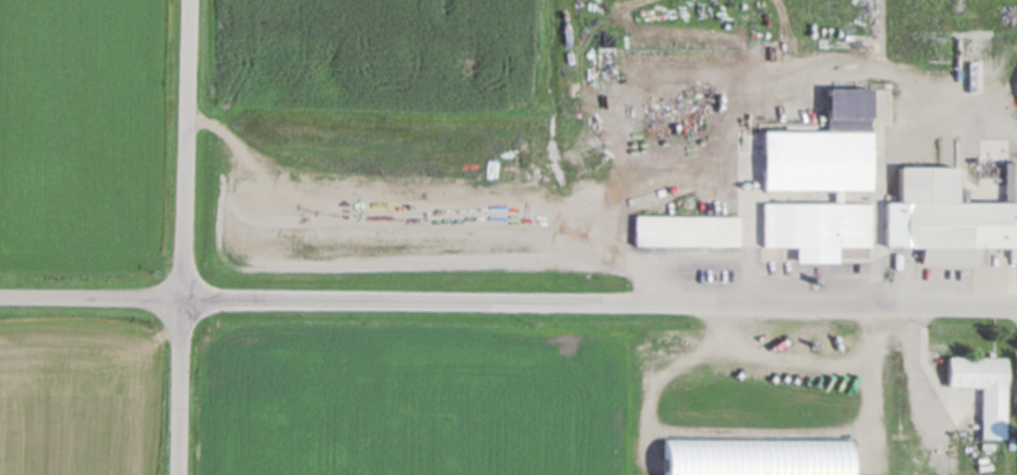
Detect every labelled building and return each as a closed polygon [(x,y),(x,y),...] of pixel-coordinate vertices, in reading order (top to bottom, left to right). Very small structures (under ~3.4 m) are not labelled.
[(871,93),(871,193),(843,193),(843,206),(870,206),(870,250),(838,250),(838,266),(796,266),(796,249),(764,249),(764,206),(835,206),(835,193),(763,193),(763,135),(828,135),(828,93),(871,93)] [(1004,166),(1016,166),(1016,253),(979,253),(979,267),(922,267),(922,251),(885,251),(886,207),(899,207),(899,172),(914,172),(914,162),(925,162),(925,172),(957,172),(957,208),(1003,208),(1004,166)] [(635,218),(739,219),(738,249),(635,248),(635,218)] [(1005,362),(1004,442),(981,442),(982,390),(948,390),(948,361),(989,362),(989,356),(994,356),(993,362),(1005,362)] [(850,444),(850,474),(665,474),(666,443),(850,444)]
